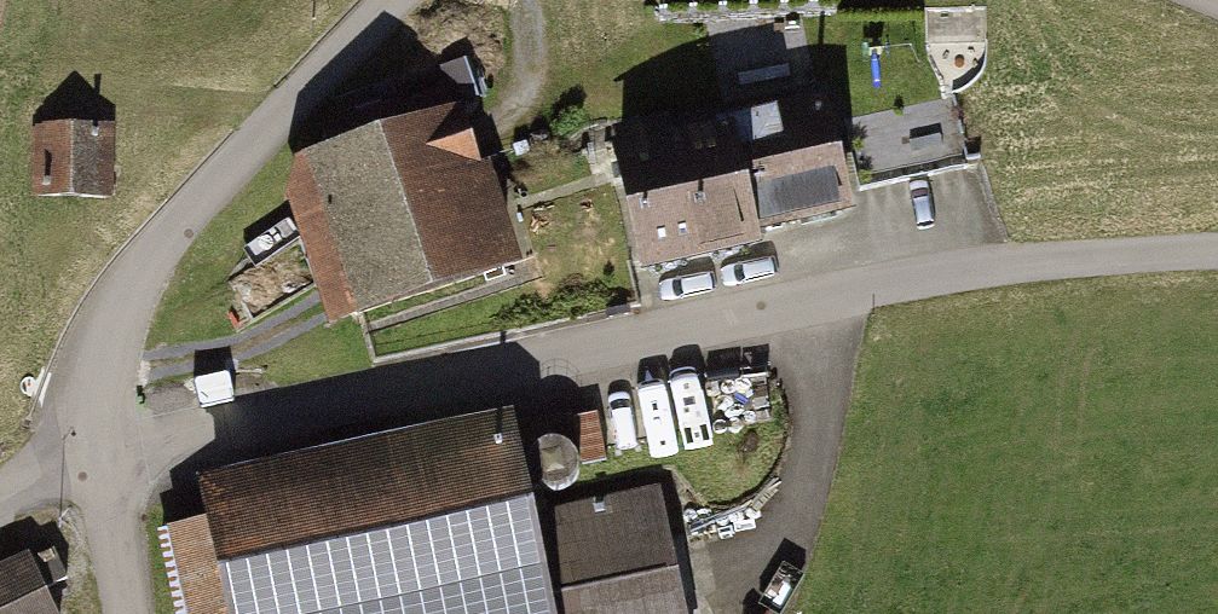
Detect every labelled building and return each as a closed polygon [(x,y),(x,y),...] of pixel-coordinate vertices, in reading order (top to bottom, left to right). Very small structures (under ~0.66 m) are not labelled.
[(986,5),(924,7),(925,42),(987,40),(986,5)] [(957,97),(841,115),(855,201),(971,183),(957,97)] [(621,159),(645,267),(752,243),(748,227),(844,206),(822,106),(722,128),(724,136),(667,149),(663,129),(619,139),(624,159),(621,159)] [(310,173),(356,313),(503,265),(454,117),(327,156),(310,173)] [(103,126),(39,124),(37,195),(102,196),(103,126)] [(596,384),(610,451),(718,428),(704,361),(596,384)] [(564,443),(554,440),(544,442),(536,447),(529,455),(527,465),(528,475),(533,484),(541,490),(551,492),(561,491),(570,486),(576,478),(579,468),(578,458),(573,449),(564,443)] [(215,513),(217,523),(173,533),(190,613),(684,613),(658,491),(522,519),(508,452),(215,513)] [(65,577),(51,549),(29,560),(43,588),(65,577)] [(0,570),(0,613),(52,613),(25,558),(0,570)]
